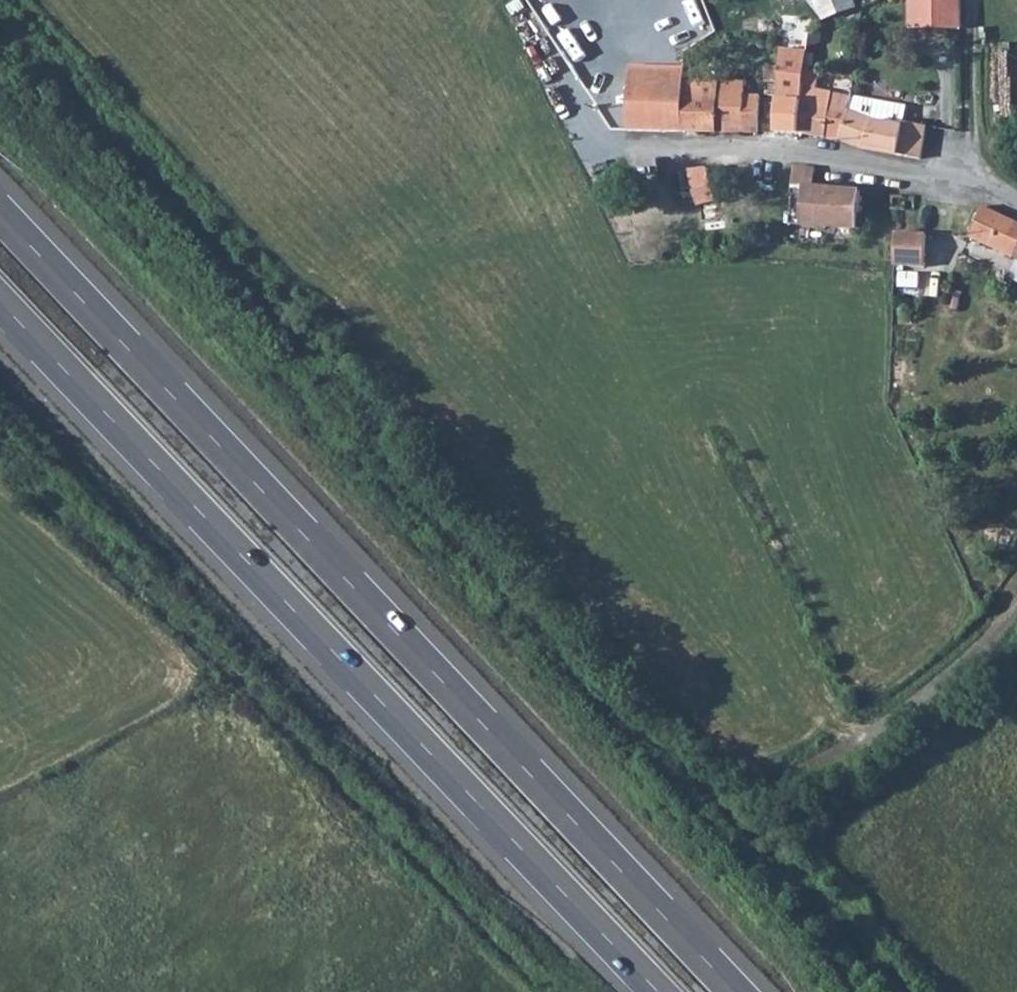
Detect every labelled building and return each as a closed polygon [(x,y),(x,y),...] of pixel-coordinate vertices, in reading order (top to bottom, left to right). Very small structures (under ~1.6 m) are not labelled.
[(823,21),(860,6),(858,0),(814,0),(823,21)] [(937,27),(966,28),(966,0),(938,0),(937,27)] [(683,132),(743,133),(743,99),(744,81),(701,82),(700,88),(686,89),(685,94),(683,132)] [(638,131),(683,132),(685,94),(640,94),(638,131)] [(743,133),(758,133),(761,101),(743,99),(743,133)] [(758,133),(778,134),(782,103),(761,101),(758,133)] [(778,134),(801,134),(801,105),(791,103),(782,103),(778,134)] [(807,134),(841,140),(854,115),(801,105),(801,134),(807,134)] [(919,162),(923,125),(899,123),(898,129),(876,124),(854,115),(841,140),(865,153),(919,162)] [(707,168),(673,174),(679,205),(713,199),(707,168)] [(795,169),(791,198),(804,199),(802,228),(858,234),(862,193),(812,189),(812,170),(795,169)] [(966,240),(1016,267),(1016,226),(981,208),(966,240)] [(928,232),(898,231),(897,265),(926,265),(928,232)] [(903,266),(902,284),(923,285),(923,267),(903,266)]
